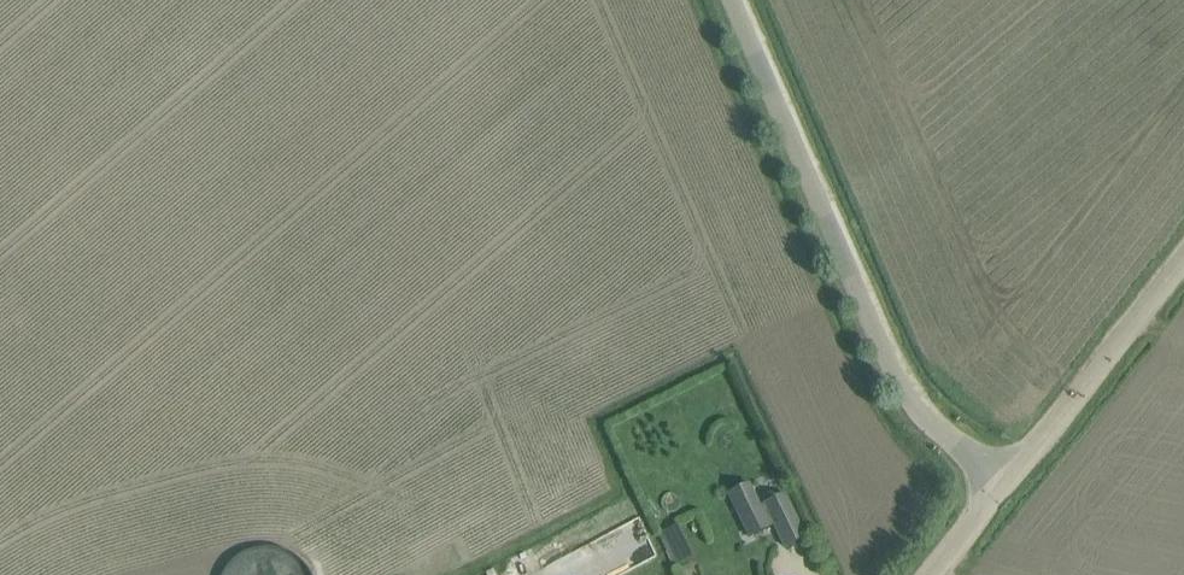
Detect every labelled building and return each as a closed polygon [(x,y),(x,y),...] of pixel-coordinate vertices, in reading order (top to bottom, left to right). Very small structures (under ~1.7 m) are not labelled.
[(754,494),(734,504),(750,537),(775,525),(786,547),(805,537),(784,494),(759,506),(754,494)] [(310,571),(307,567),(304,563),(301,559),(297,556),(293,554),(288,551),(284,550),(280,548),(276,547),(272,547),(268,547),(264,547),(260,547),(256,548),(252,549),(248,550),(244,552),(240,554),(237,556),(234,559),(231,562),(228,565),(225,569),(222,574),(221,574),(312,574),(310,571)]
